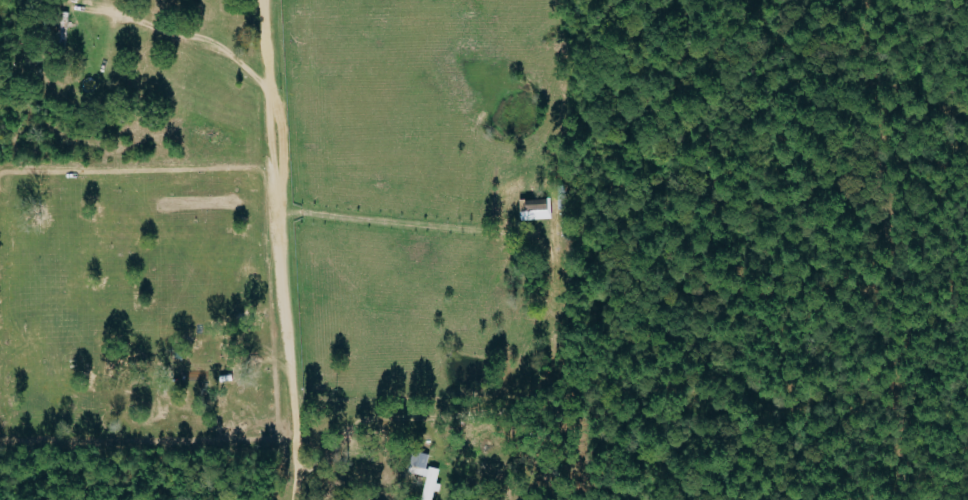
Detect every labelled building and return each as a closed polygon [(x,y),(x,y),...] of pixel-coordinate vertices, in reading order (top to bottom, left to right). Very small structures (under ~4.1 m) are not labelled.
[(534,213),(552,210),(550,199),(533,202),(534,213)] [(440,484),(439,483),(442,469),(429,466),(431,454),(416,451),(412,473),(429,477),(424,499),(437,499),(440,484)]
